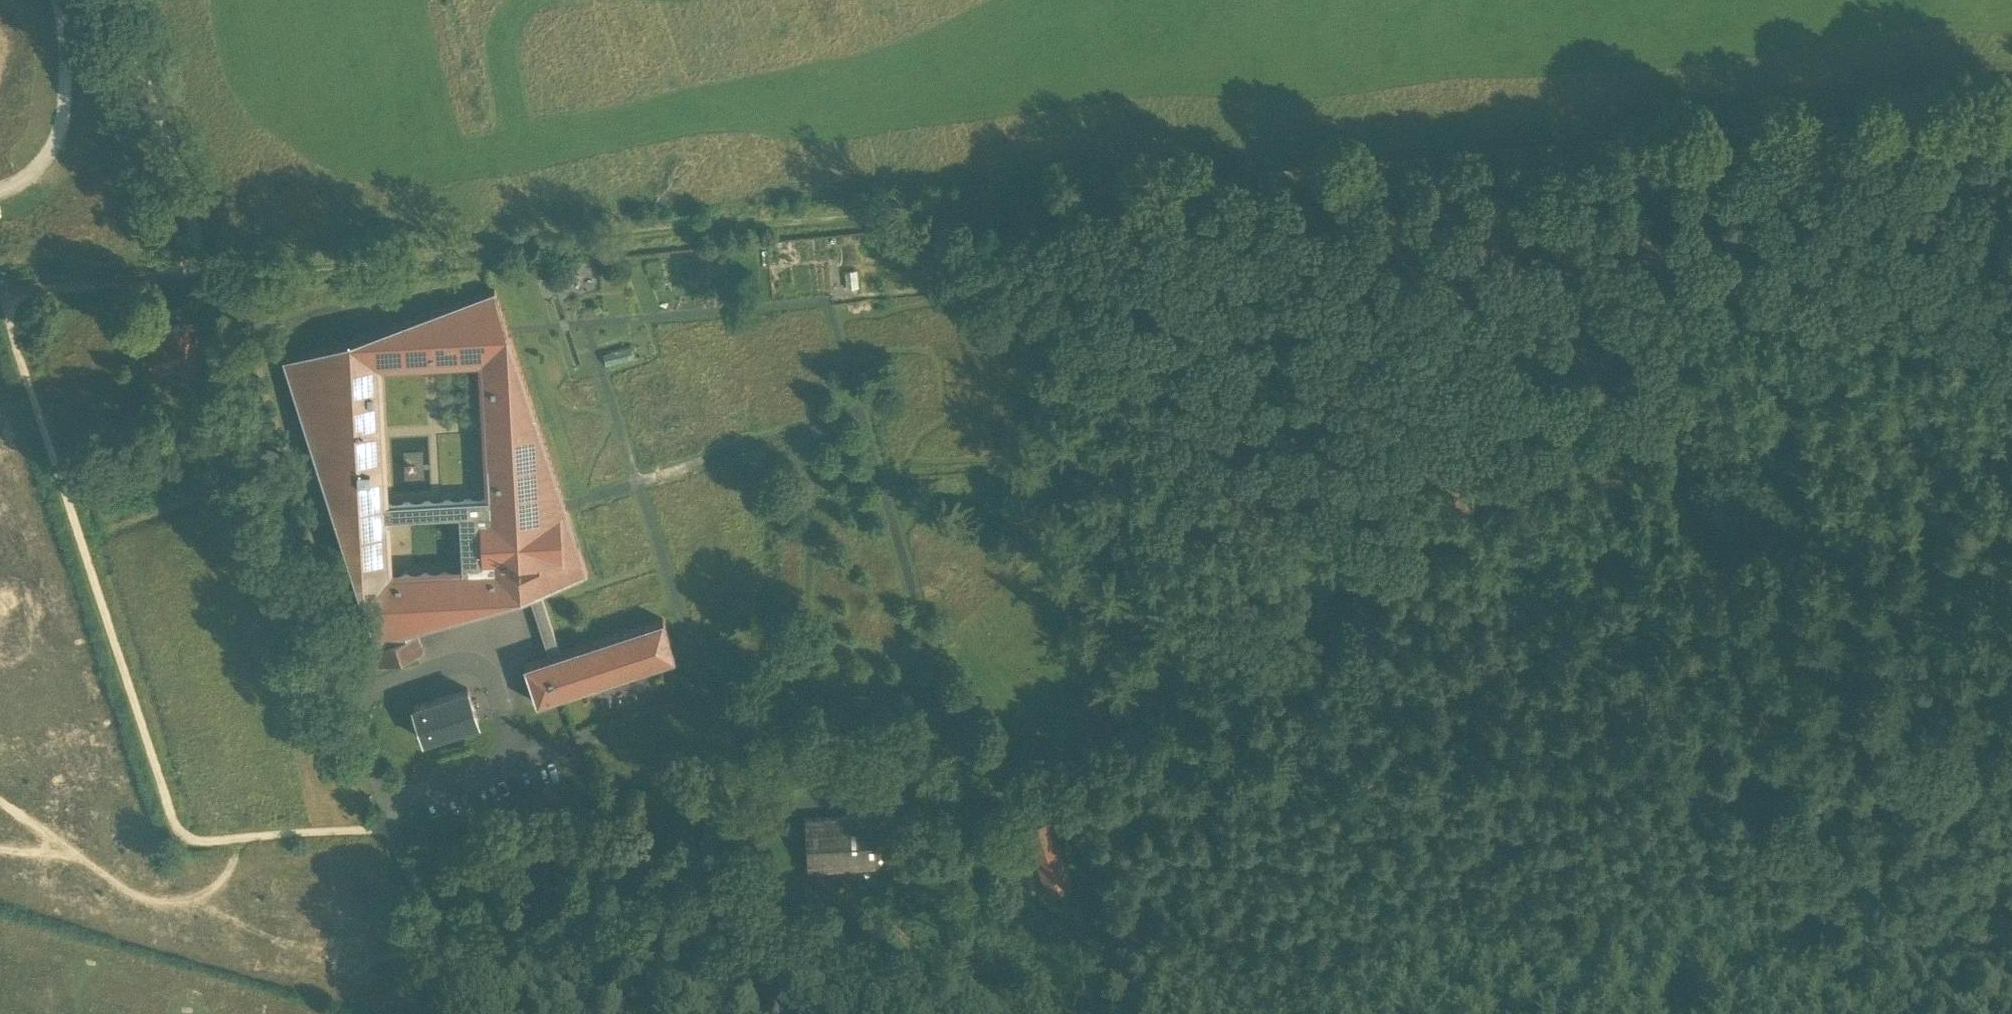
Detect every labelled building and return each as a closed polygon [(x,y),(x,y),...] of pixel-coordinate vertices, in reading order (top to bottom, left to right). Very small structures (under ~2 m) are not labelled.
[(489,292),(346,338),(282,359),(315,456),(311,457),(378,662),(422,648),(416,629),(528,592),(549,655),(524,664),(536,703),(675,657),(674,653),(673,651),(672,647),(663,618),(560,652),(539,589),(587,573),(567,511),(566,506),(564,502),(509,334),(508,331),(507,327),(495,290),(489,292)] [(631,346),(602,354),(605,365),(634,357),(631,346)] [(468,688),(431,700),(413,706),(423,739),(479,721),(468,688)] [(845,868),(882,865),(879,813),(842,815),(842,816),(805,818),(806,832),(808,869),(845,867),(845,868)] [(1050,820),(1037,825),(1023,830),(1048,897),(1049,897),(1060,893),(1067,890),(1073,888),(1050,820)]
